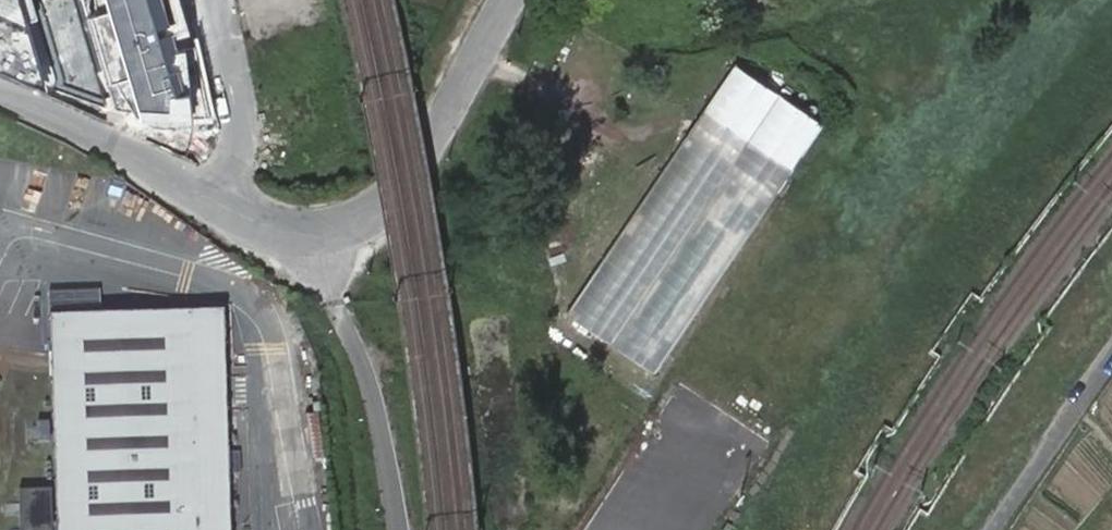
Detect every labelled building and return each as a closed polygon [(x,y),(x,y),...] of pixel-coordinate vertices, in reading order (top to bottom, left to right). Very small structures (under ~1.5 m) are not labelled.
[(131,114),(217,118),(184,0),(0,0),(0,57),(131,114)] [(825,125),(735,64),(565,315),(655,376),(825,125)] [(20,166),(13,199),(38,204),(45,171),(20,166)] [(49,314),(59,529),(234,529),(224,305),(49,314)] [(590,529),(630,529),(712,401),(683,383),(590,529)] [(323,410),(307,413),(313,457),(330,455),(323,410)] [(46,440),(45,419),(33,419),(34,440),(46,440)]
